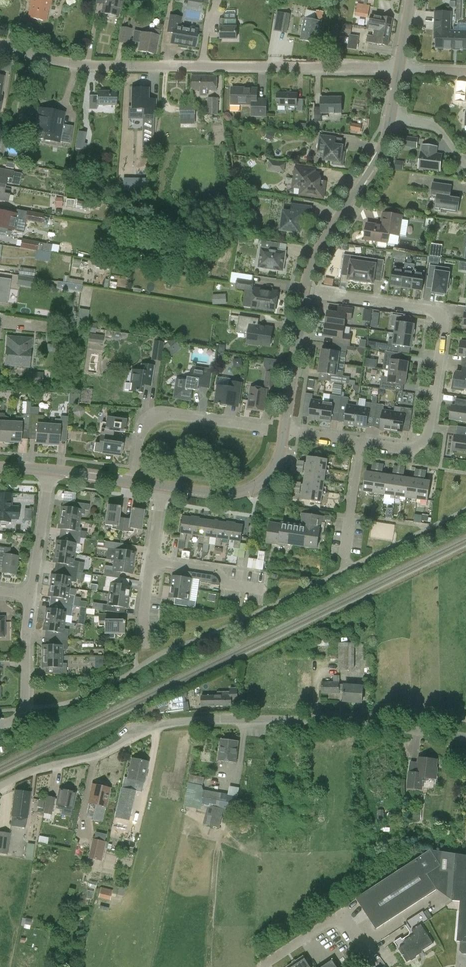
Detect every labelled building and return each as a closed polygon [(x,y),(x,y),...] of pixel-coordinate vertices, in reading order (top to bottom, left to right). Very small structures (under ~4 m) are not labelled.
[(28,18),(46,21),(50,2),(51,2),(51,0),(32,0),(28,18)] [(104,6),(102,13),(108,14),(109,17),(113,18),(115,16),(118,16),(121,0),(97,0),(96,4),(104,6)] [(201,9),(202,0),(188,0),(187,7),(201,9)] [(449,0),(448,9),(456,10),(456,19),(460,20),(461,0),(448,0),(449,0)] [(358,3),(355,16),(368,18),(369,11),(370,5),(358,3)] [(317,10),(316,15),(298,11),(294,29),(303,31),(301,40),(318,43),(324,11),(317,10)] [(450,31),(451,12),(436,12),(435,34),(437,35),(436,48),(465,49),(465,31),(450,31)] [(370,22),(376,23),(375,29),(391,32),(393,19),(371,15),(370,22)] [(171,42),(187,45),(195,47),(196,42),(197,42),(199,36),(197,35),(198,31),(188,29),(188,30),(179,28),(180,17),(172,16),(169,32),(173,33),(171,42)] [(281,32),(287,33),(290,17),(284,16),(281,32)] [(219,27),(221,27),(221,39),(237,39),(237,19),(219,19),(219,27)] [(330,36),(338,37),(340,26),(333,24),(330,36)] [(118,42),(129,44),(132,29),(121,27),(118,42)] [(366,42),(372,43),(388,46),(391,32),(375,29),(374,36),(368,35),(366,42)] [(132,42),(140,43),(138,50),(156,54),(160,36),(134,31),(132,42)] [(359,36),(349,34),(347,48),(357,50),(359,36)] [(217,76),(193,76),(192,89),(217,90),(217,76)] [(455,101),(465,102),(465,95),(465,82),(457,81),(455,101)] [(157,99),(148,99),(148,88),(132,88),(132,108),(129,108),(129,118),(156,119),(157,99)] [(267,98),(257,98),(257,89),(232,88),(232,104),(252,104),(251,117),(267,117),(267,98)] [(97,110),(97,105),(116,105),(116,92),(97,91),(97,96),(89,95),(89,109),(97,110)] [(303,99),(297,99),(298,94),(278,93),(277,105),(297,106),(297,111),(303,112),(303,99)] [(322,122),(322,113),(342,113),(342,97),(321,97),(321,107),(315,107),(315,122),(322,122)] [(207,115),(218,115),(218,98),(208,98),(207,115)] [(196,104),(181,104),(181,115),(196,115),(196,104)] [(68,136),(61,135),(65,113),(39,108),(34,137),(43,139),(43,140),(60,143),(60,142),(66,143),(68,136)] [(350,130),(361,132),(362,125),(352,123),(350,130)] [(78,131),(75,148),(86,150),(87,144),(84,143),(86,133),(78,131)] [(145,132),(143,154),(153,154),(155,132),(145,132)] [(343,165),(344,152),(342,152),(343,146),(335,144),(336,137),(320,135),(318,150),(325,151),(323,160),(333,161),(332,164),(343,165)] [(417,146),(418,138),(404,137),(403,145),(417,146)] [(436,157),(437,147),(423,145),(422,152),(421,152),(419,168),(440,171),(442,158),(436,157)] [(395,160),(394,169),(403,170),(404,162),(395,160)] [(268,170),(284,172),(286,163),(270,161),(268,170)] [(6,186),(6,183),(11,184),(14,171),(0,168),(0,185),(6,186)] [(317,196),(323,191),(325,181),(318,180),(320,172),(296,168),(293,186),(301,187),(300,194),(317,196)] [(460,199),(450,197),(452,185),(433,182),(431,195),(437,196),(435,210),(458,213),(460,199)] [(6,186),(0,185),(0,201),(8,203),(11,189),(5,188),(6,186)] [(310,215),(312,207),(292,204),(290,211),(283,210),(280,230),(300,233),(303,214),(310,215)] [(27,211),(25,220),(42,224),(44,214),(27,211)] [(13,230),(16,215),(0,212),(0,228),(13,230)] [(363,232),(365,236),(364,239),(388,243),(389,234),(399,236),(402,216),(383,213),(381,225),(367,223),(366,231),(363,232)] [(37,251),(39,242),(22,239),(20,248),(37,251)] [(286,257),(285,256),(285,252),(278,250),(280,243),(273,242),(272,250),(261,248),(258,267),(283,271),(284,261),(285,261),(287,260),(287,258),(286,257)] [(433,243),(431,255),(442,256),(444,244),(433,243)] [(140,254),(124,250),(121,261),(137,266),(140,254)] [(348,280),(360,282),(363,262),(355,261),(356,256),(344,254),(342,266),(349,267),(348,280)] [(87,269),(88,259),(74,258),(73,267),(87,269)] [(371,263),(363,262),(360,282),(373,284),(375,271),(382,272),(384,260),(372,258),(371,263)] [(449,268),(430,265),(428,278),(434,279),(432,292),(435,292),(434,294),(443,295),(443,293),(446,294),(447,287),(449,288),(451,279),(448,279),(449,268)] [(391,286),(400,288),(401,288),(404,268),(394,266),(391,286)] [(401,288),(412,289),(415,269),(414,269),(414,272),(404,270),(404,268),(401,288)] [(415,269),(412,289),(422,291),(425,271),(415,269)] [(18,275),(17,285),(37,288),(39,278),(18,275)] [(70,277),(68,282),(82,286),(83,281),(70,277)] [(7,304),(11,279),(0,278),(0,303),(7,304)] [(252,291),(254,281),(237,278),(236,289),(252,291)] [(58,282),(57,288),(81,292),(82,286),(58,282)] [(254,288),(251,308),(275,311),(278,291),(254,288)] [(214,303),(227,303),(227,293),(213,294),(214,303)] [(344,326),(345,319),(352,320),(354,308),(338,306),(337,313),(327,312),(326,324),(344,326)] [(365,309),(363,319),(372,321),(371,325),(378,327),(381,312),(365,309)] [(273,338),(271,337),(272,328),(256,325),(257,318),(239,315),(237,329),(248,330),(247,343),(258,345),(258,343),(270,345),(270,344),(272,343),(273,338)] [(391,326),(396,327),(395,333),(412,336),(414,324),(412,324),(413,319),(412,318),(412,317),(411,316),(410,316),(404,315),(404,316),(393,315),(391,326)] [(324,336),(334,337),(333,344),(348,346),(350,346),(352,334),(343,333),(344,326),(326,324),(324,336)] [(395,333),(394,340),(389,339),(387,350),(402,352),(403,346),(411,347),(412,336),(395,333)] [(89,334),(88,342),(103,344),(104,336),(89,334)] [(7,336),(6,346),(5,365),(29,366),(30,348),(30,339),(20,338),(20,339),(16,338),(16,337),(7,336)] [(164,339),(154,338),(151,360),(161,361),(164,342),(163,342),(164,339)] [(47,344),(46,352),(56,352),(56,345),(51,344),(47,344)] [(339,364),(340,357),(346,358),(348,346),(333,344),(332,351),(322,350),(320,361),(339,364)] [(383,370),(389,371),(407,373),(409,362),(400,361),(401,353),(385,351),(383,370)] [(344,371),(338,370),(339,364),(320,361),(318,373),(329,374),(328,381),(353,385),(354,380),(350,380),(350,377),(343,376),(344,371)] [(141,363),(140,371),(132,370),(130,383),(129,382),(128,391),(142,393),(144,385),(152,386),(155,365),(141,363)] [(193,366),(191,378),(188,377),(187,381),(180,380),(179,387),(176,387),(175,397),(190,400),(192,390),(198,391),(199,387),(210,388),(213,369),(193,366)] [(462,372),(458,372),(457,376),(454,376),(453,380),(455,382),(454,390),(463,391),(464,389),(465,389),(465,367),(463,366),(462,372)] [(25,383),(42,385),(44,373),(26,371),(25,383)] [(264,387),(275,389),(277,373),(266,371),(264,387)] [(389,371),(388,377),(382,376),(380,389),(403,392),(404,385),(405,385),(407,373),(389,371)] [(216,385),(218,385),(215,403),(238,407),(241,383),(230,381),(231,379),(217,377),(216,385)] [(334,383),(332,394),(341,396),(343,384),(334,383)] [(251,387),(248,408),(263,410),(266,389),(251,387)] [(302,416),(309,417),(308,419),(320,421),(323,401),(312,399),(313,394),(306,393),(302,416)] [(331,422),(332,412),(339,413),(341,396),(330,395),(329,402),(323,401),(320,421),(331,422)] [(358,406),(348,405),(349,398),(341,396),(339,413),(346,414),(344,424),(355,426),(358,406)] [(366,428),(368,416),(375,417),(377,403),(378,397),(373,396),(372,403),(366,402),(365,407),(358,406),(355,426),(366,428)] [(455,406),(451,405),(449,419),(465,421),(465,400),(456,398),(455,406)] [(39,406),(31,406),(32,401),(25,401),(24,412),(39,413),(39,406)] [(394,411),(383,410),(384,405),(377,403),(375,417),(381,418),(380,430),(391,431),(394,411)] [(402,433),(402,431),(409,432),(412,409),(401,407),(400,412),(394,411),(391,431),(402,433)] [(9,442),(10,422),(11,418),(4,416),(5,414),(0,413),(0,442),(9,442)] [(16,422),(10,422),(9,442),(21,443),(21,439),(28,439),(30,414),(22,414),(22,416),(17,416),(16,422)] [(28,439),(35,439),(35,444),(47,444),(48,425),(43,424),(44,416),(30,414),(28,439)] [(55,419),(55,425),(48,425),(47,444),(58,445),(59,441),(66,442),(68,417),(61,416),(61,419),(55,419)] [(113,437),(114,431),(124,432),(126,420),(106,417),(105,423),(102,422),(100,435),(113,437)] [(451,425),(448,430),(455,434),(458,428),(451,425)] [(112,443),(113,437),(100,435),(99,443),(95,443),(94,452),(101,453),(121,456),(123,444),(112,443)] [(455,435),(453,450),(465,452),(465,437),(455,435)] [(308,456),(306,467),(326,470),(327,459),(308,456)] [(306,467),(305,478),(324,481),(326,470),(306,467)] [(363,491),(374,493),(377,473),(366,472),(363,491)] [(374,493),(384,494),(387,475),(377,473),(374,493)] [(384,494),(395,496),(398,476),(387,475),(384,494)] [(395,496),(406,498),(409,478),(398,476),(395,496)] [(305,478),(303,488),(323,491),(324,481),(305,478)] [(406,498),(417,499),(420,480),(409,478),(406,498)] [(430,481),(420,480),(417,499),(427,501),(430,481)] [(321,503),(323,491),(303,488),(301,500),(321,503)] [(10,522),(10,519),(18,519),(18,507),(11,506),(12,494),(0,493),(0,521),(10,522)] [(79,520),(80,514),(84,514),(85,510),(89,510),(89,504),(72,502),(72,508),(61,506),(60,517),(79,520)] [(111,529),(122,531),(124,518),(118,517),(120,507),(107,505),(105,525),(112,526),(111,529)] [(131,508),(130,519),(124,518),(122,531),(134,532),(134,529),(141,530),(143,510),(131,508)] [(288,546),(288,545),(317,549),(319,538),(322,538),(324,516),(301,513),(299,525),(282,522),(281,523),(269,521),(266,543),(288,546)] [(185,541),(187,533),(193,534),(195,518),(183,516),(180,536),(175,535),(173,549),(180,550),(181,540),(185,541)] [(60,529),(60,535),(80,538),(82,527),(78,527),(79,520),(60,517),(58,528),(60,529)] [(193,534),(200,535),(199,543),(204,543),(207,520),(195,518),(193,534)] [(210,537),(217,538),(219,521),(207,520),(204,543),(203,551),(208,552),(210,537)] [(220,552),(222,539),(228,540),(231,523),(219,521),(217,538),(215,551),(220,552)] [(240,543),(241,541),(243,525),(231,523),(228,540),(235,541),(234,548),(236,548),(235,556),(244,558),(247,544),(240,543)] [(378,523),(378,527),(376,527),(376,537),(394,537),(394,523),(378,523)] [(74,554),(75,553),(79,554),(81,552),(82,546),(80,544),(79,544),(80,538),(60,535),(59,541),(56,540),(55,551),(74,554)] [(106,559),(113,560),(133,563),(135,552),(127,551),(128,544),(105,541),(104,548),(108,548),(106,559)] [(3,568),(2,572),(14,574),(17,556),(10,555),(11,548),(0,546),(0,567),(3,568)] [(55,563),(55,569),(77,572),(79,561),(73,561),(74,554),(55,551),(53,562),(55,563)] [(259,551),(258,560),(249,559),(248,567),(262,570),(264,561),(268,562),(269,553),(259,551)] [(113,560),(112,566),(105,565),(103,576),(106,576),(119,578),(120,572),(131,574),(133,563),(113,560)] [(69,588),(70,581),(76,582),(77,572),(55,569),(54,575),(51,574),(50,585),(69,588)] [(196,573),(195,580),(212,582),(213,575),(196,573)] [(172,575),(171,586),(191,589),(192,578),(172,575)] [(109,587),(108,594),(128,597),(130,586),(118,584),(119,578),(106,576),(105,587),(109,587)] [(48,596),(50,597),(50,603),(73,606),(75,595),(68,594),(69,588),(50,585),(48,596)] [(196,601),(189,599),(191,589),(171,586),(169,597),(175,598),(175,604),(195,607),(196,601)] [(108,594),(107,605),(103,604),(102,610),(115,612),(116,606),(126,608),(128,597),(108,594)] [(50,603),(49,608),(46,608),(45,619),(64,622),(65,615),(72,616),(73,606),(50,603)] [(104,633),(104,638),(114,638),(114,633),(124,633),(124,621),(118,621),(118,614),(99,613),(98,626),(104,626),(104,633)] [(45,630),(44,637),(68,639),(69,629),(63,628),(64,622),(45,619),(43,630),(45,630)] [(62,656),(62,649),(67,649),(68,639),(44,637),(44,638),(44,645),(42,645),(42,656),(62,656)] [(339,643),(339,669),(355,670),(355,643),(339,643)] [(67,663),(62,663),(62,656),(42,656),(42,667),(45,667),(45,673),(67,673),(67,663)] [(340,691),(344,691),(343,701),(362,703),(363,686),(340,684),(340,681),(340,675),(333,675),(333,681),(322,681),(322,693),(340,693),(340,691)] [(230,687),(230,692),(218,692),(218,696),(201,696),(202,706),(232,706),(232,703),(238,703),(238,701),(238,687),(230,687)] [(221,740),(219,760),(236,762),(239,742),(221,740)] [(137,790),(139,781),(144,782),(148,762),(131,758),(127,779),(124,778),(114,824),(112,823),(110,833),(123,837),(124,829),(118,828),(119,825),(128,827),(129,817),(129,806),(139,808),(142,791),(137,790)] [(436,778),(437,768),(436,768),(437,760),(419,758),(417,773),(409,772),(408,787),(421,789),(422,781),(426,781),(427,777),(436,778)] [(190,774),(189,782),(203,786),(205,777),(190,774)] [(102,822),(106,807),(110,788),(93,784),(89,803),(96,805),(93,820),(102,822)] [(208,806),(204,822),(219,828),(224,809),(235,811),(239,789),(229,787),(228,795),(204,791),(202,805),(208,806)] [(71,816),(72,808),(76,793),(59,789),(56,804),(63,806),(61,814),(71,816)] [(25,828),(27,817),(30,793),(15,791),(11,826),(25,828)] [(43,813),(52,815),(55,797),(47,796),(46,800),(44,809),(43,813)] [(44,809),(46,800),(39,799),(37,807),(38,807),(44,809)] [(411,819),(421,820),(422,810),(412,809),(411,819)] [(0,832),(0,853),(8,854),(10,833),(0,832)] [(92,839),(88,858),(102,861),(104,847),(107,848),(109,842),(92,839)] [(441,865),(431,850),(356,898),(376,929),(437,889),(427,874),(441,865)] [(456,857),(452,901),(460,901),(457,941),(460,942),(460,950),(463,954),(465,954),(465,858),(456,857)] [(98,896),(111,899),(113,889),(101,886),(98,896)] [(22,926),(31,927),(32,918),(23,917),(22,926)] [(422,951),(433,943),(421,924),(412,930),(415,934),(404,941),(404,942),(405,944),(399,948),(399,949),(407,962),(411,960),(412,960),(416,958),(416,956),(423,952),(422,951)] [(304,956),(287,966),(311,966),(304,956)]
